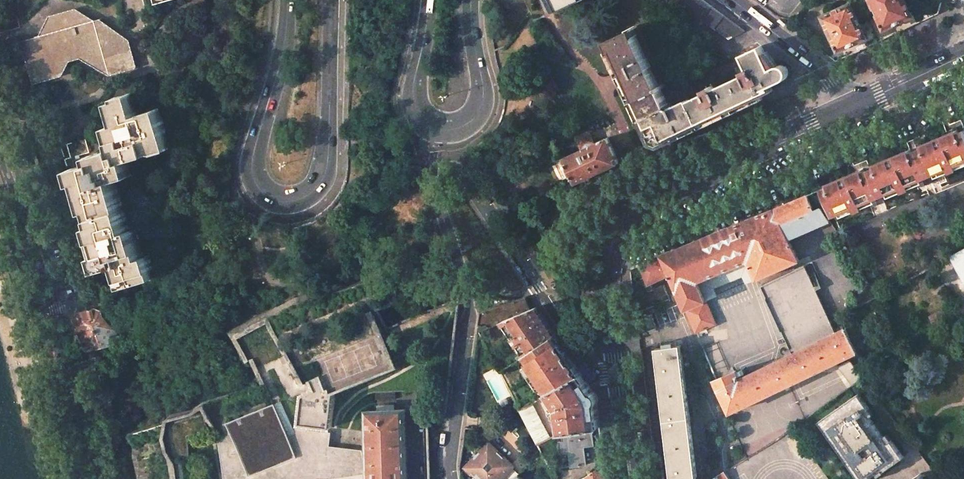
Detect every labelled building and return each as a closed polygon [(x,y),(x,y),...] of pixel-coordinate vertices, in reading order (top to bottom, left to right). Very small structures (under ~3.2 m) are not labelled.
[(530,10),(530,11),(534,19),(547,13),(559,7),(556,0),(525,0),(530,10)] [(561,9),(580,0),(556,0),(559,7),(561,9)] [(729,39),(745,31),(703,0),(676,0),(729,39)] [(884,29),(913,16),(905,0),(870,0),(878,16),(884,29)] [(839,50),(866,38),(860,24),(851,4),(823,16),(839,50)] [(95,21),(78,11),(51,19),(55,32),(24,41),(36,82),(60,74),(58,62),(59,62),(61,59),(61,56),(80,51),(82,56),(92,62),(93,66),(106,62),(131,55),(127,42),(116,45),(111,30),(98,22),(96,24),(95,21)] [(869,20),(879,41),(898,33),(916,24),(913,16),(884,29),(878,16),(869,20)] [(827,55),(836,62),(857,51),(879,41),(869,20),(860,24),(866,38),(839,50),(827,55)] [(625,79),(633,97),(658,85),(632,29),(607,41),(621,70),(623,75),(625,79)] [(743,75),(716,88),(715,85),(713,86),(712,85),(705,89),(703,90),(705,93),(690,100),(702,124),(738,107),(774,90),(773,88),(786,81),(787,81),(788,80),(789,79),(790,78),(792,75),(792,73),(792,70),(791,68),(790,66),(788,64),(786,62),(783,61),(779,62),(771,65),(768,58),(762,46),(744,54),(750,67),(744,70),(744,71),(742,72),(743,75)] [(80,51),(61,56),(61,59),(59,62),(82,56),(80,51)] [(109,74),(134,67),(131,55),(106,62),(109,74)] [(662,84),(659,85),(666,99),(670,107),(674,105),(689,98),(689,97),(678,76),(669,80),(671,84),(666,87),(665,86),(665,85),(664,85),(663,84),(662,84)] [(654,141),(660,144),(673,138),(701,125),(702,124),(690,100),(689,98),(674,105),(670,107),(666,99),(659,85),(658,85),(633,97),(654,141)] [(111,126),(117,147),(113,148),(113,149),(117,163),(127,160),(148,154),(148,153),(155,151),(154,149),(168,145),(159,111),(145,115),(144,113),(137,115),(131,96),(109,102),(116,124),(111,126)] [(918,184),(916,180),(941,170),(942,174),(963,165),(963,160),(963,129),(918,149),(885,163),(845,180),(824,189),(834,214),(847,209),(849,213),(871,204),(869,200),(882,194),(894,189),(896,193),(918,184)] [(566,157),(578,183),(598,173),(620,163),(608,138),(592,145),(591,143),(593,142),(589,132),(577,138),(582,147),(584,146),(585,148),(566,157)] [(89,153),(85,139),(61,146),(67,166),(77,163),(75,156),(89,153)] [(129,168),(127,160),(117,163),(113,149),(93,155),(95,162),(75,167),(83,196),(87,195),(93,217),(123,208),(115,180),(128,176),(126,169),(129,168)] [(572,180),(574,184),(578,183),(566,157),(555,162),(563,179),(567,178),(569,182),(572,180)] [(941,170),(916,180),(918,184),(922,182),(923,185),(937,179),(936,176),(942,174),(941,170)] [(882,194),(869,200),(871,204),(877,202),(878,205),(885,202),(882,194)] [(779,207),(775,209),(788,237),(830,220),(822,208),(815,211),(809,195),(779,207)] [(129,230),(123,208),(93,217),(99,238),(96,239),(104,268),(118,264),(122,279),(127,278),(129,284),(155,277),(148,255),(142,257),(134,228),(129,230)] [(775,209),(683,246),(698,281),(749,260),(757,278),(799,260),(788,237),(775,209)] [(706,300),(698,281),(683,246),(674,250),(663,254),(672,274),(673,278),(686,309),(706,300)] [(952,256),(963,277),(963,250),(952,256)] [(663,254),(641,263),(649,284),(672,274),(663,254)] [(698,281),(706,300),(717,296),(713,286),(746,272),(751,281),(757,278),(749,260),(698,281)] [(762,285),(793,354),(837,334),(807,265),(762,285)] [(878,296),(870,284),(868,285),(874,294),(860,302),(861,305),(878,296)] [(511,303),(481,312),(479,332),(505,320),(531,309),(526,298),(521,299),(511,303)] [(929,316),(934,326),(963,310),(963,298),(953,304),(929,316)] [(706,300),(686,309),(696,332),(716,324),(706,300)] [(555,335),(536,306),(531,309),(505,320),(526,352),(555,335)] [(98,346),(123,341),(102,317),(101,313),(97,311),(82,315),(76,317),(74,317),(83,337),(88,349),(98,346)] [(271,320),(267,313),(236,328),(243,343),(244,343),(241,336),(271,320)] [(731,412),(834,363),(847,357),(848,356),(858,351),(847,329),(837,334),(793,354),(740,379),(721,388),(731,412)] [(528,363),(542,386),(546,387),(547,386),(551,391),(581,374),(575,364),(572,366),(558,345),(561,343),(555,335),(526,352),(529,359),(528,359),(528,363)] [(672,478),(697,478),(681,345),(656,348),(672,478)] [(847,357),(834,363),(852,386),(856,383),(864,378),(856,368),(856,367),(848,356),(847,357)] [(736,370),(717,379),(721,388),(740,379),(736,370)] [(332,427),(335,395),(332,396),(329,388),(327,383),(323,372),(311,376),(315,385),(302,391),(300,423),(311,425),(321,426),(332,427)] [(581,374),(551,391),(552,392),(561,407),(564,430),(600,427),(599,419),(597,399),(597,397),(596,396),(595,394),(581,374)] [(858,393),(818,422),(859,478),(869,478),(876,474),(878,477),(884,472),(884,471),(903,457),(891,440),(887,442),(881,433),(874,438),(866,427),(873,422),(865,411),(869,408),(858,393)] [(273,402),(225,423),(243,463),(245,467),(249,477),(297,456),(284,428),(273,402)] [(534,402),(521,409),(539,444),(552,437),(534,402)] [(405,410),(402,410),(366,411),(368,457),(368,462),(369,478),(407,478),(405,410)] [(881,433),(873,422),(866,427),(874,438),(881,433)] [(296,430),(304,452),(297,456),(249,477),(245,467),(243,463),(228,470),(230,478),(285,478),(309,476),(364,468),(363,462),(368,462),(368,457),(361,457),(361,451),(328,447),(329,434),(320,433),(321,426),(311,425),(310,432),(296,430)] [(600,427),(564,430),(565,441),(561,441),(565,467),(587,464),(584,446),(602,444),(600,427)] [(201,442),(202,431),(191,434),(190,455),(196,456),(201,454),(201,446),(204,446),(204,442),(201,442)] [(480,478),(501,478),(514,465),(489,441),(466,466),(480,478)] [(198,476),(196,456),(179,456),(181,478),(198,476)] [(583,478),(607,478),(605,467),(599,468),(583,478)]
